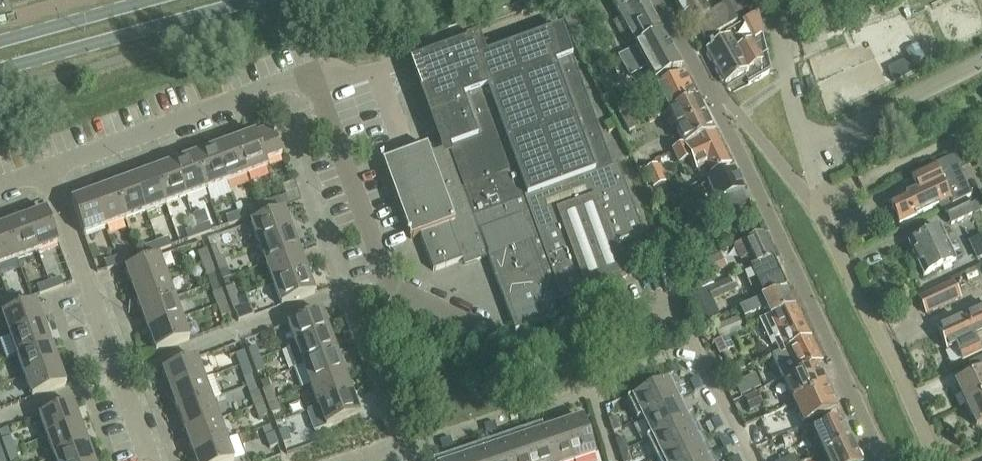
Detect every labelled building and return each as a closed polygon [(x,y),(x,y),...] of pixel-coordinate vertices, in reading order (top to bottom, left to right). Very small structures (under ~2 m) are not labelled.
[(618,13),(643,0),(611,0),(618,13)] [(643,0),(618,13),(632,39),(636,47),(661,33),(643,0)] [(689,31),(695,28),(704,43),(737,25),(727,8),(707,18),(702,8),(708,4),(705,0),(673,0),(689,31)] [(573,11),(562,17),(572,36),(580,32),(583,30),(573,11)] [(727,43),(709,53),(707,54),(725,88),(743,78),(748,88),(771,76),(757,21),(724,38),(727,43)] [(487,43),(420,68),(418,69),(445,142),(427,149),(427,148),(426,148),(383,164),(411,241),(420,237),(433,273),(455,265),(457,269),(488,258),(515,333),(559,317),(553,302),(584,291),(586,295),(625,280),(613,246),(643,235),(617,165),(612,167),(562,29),(492,55),(487,43)] [(580,32),(572,36),(578,46),(585,43),(580,32)] [(681,68),(661,33),(636,47),(626,52),(638,74),(648,69),(655,82),(681,68)] [(698,102),(685,76),(652,92),(665,118),(670,116),(698,102)] [(706,117),(698,102),(670,116),(677,131),(706,117)] [(713,133),(706,117),(677,131),(682,142),(676,145),(678,150),(713,133)] [(612,122),(605,126),(609,134),(616,131),(612,122)] [(282,157),(272,130),(235,144),(247,177),(268,169),(266,163),(282,157)] [(730,166),(713,133),(678,150),(674,152),(680,164),(692,159),(693,160),(690,163),(693,169),(697,169),(702,179),(730,166)] [(247,177),(235,144),(214,151),(226,184),(247,177)] [(639,168),(656,159),(651,151),(642,156),(639,150),(631,154),(639,168)] [(226,184),(214,151),(194,158),(206,192),(226,184)] [(917,191),(889,205),(900,227),(940,207),(942,212),(944,211),(966,201),(971,198),(958,170),(962,168),(957,157),(911,178),(917,191)] [(206,192),(194,158),(174,166),(186,199),(206,192)] [(186,199),(174,166),(153,173),(166,207),(186,199)] [(166,207),(153,173),(133,181),(145,214),(166,207)] [(718,205),(743,193),(735,175),(710,187),(718,205)] [(145,214),(133,181),(113,188),(125,222),(145,214)] [(295,184),(283,188),(286,197),(289,205),(301,200),(295,184)] [(125,222),(113,188),(93,196),(105,229),(125,222)] [(105,229),(93,196),(72,204),(84,237),(105,229)] [(280,199),(258,207),(261,215),(283,207),(280,199)] [(970,206),(974,215),(981,211),(981,200),(970,206)] [(966,201),(944,211),(952,227),(973,217),(966,201)] [(252,218),(250,210),(238,215),(240,222),(252,218)] [(59,246),(46,213),(25,221),(38,254),(59,246)] [(292,234),(284,213),(251,225),(259,246),(292,234)] [(205,214),(193,218),(197,230),(209,225),(205,214)] [(240,222),(238,215),(226,219),(229,227),(240,222)] [(38,254),(25,221),(5,228),(17,261),(38,254)] [(212,233),(209,225),(197,230),(199,237),(212,233)] [(5,228),(0,230),(0,268),(17,261),(5,228)] [(199,237),(197,230),(185,234),(188,242),(199,237)] [(941,231),(910,246),(925,278),(957,263),(941,231)] [(292,234),(259,246),(266,266),(299,254),(292,234)] [(764,234),(735,248),(746,272),(752,270),(774,259),(775,259),(774,259),(764,235),(764,234)] [(171,248),(169,240),(157,245),(159,252),(171,248)] [(159,252),(157,245),(145,249),(148,257),(159,252)] [(223,259),(219,247),(211,250),(215,262),(223,259)] [(210,264),(205,252),(198,255),(202,266),(210,264)] [(299,254),(266,266),(273,287),(307,274),(299,254)] [(131,263),(128,255),(116,260),(118,267),(131,263)] [(713,258),(691,269),(698,283),(710,277),(720,273),(713,258)] [(167,280),(159,259),(126,271),(133,292),(167,280)] [(227,271),(223,259),(215,262),(220,274),(227,271)] [(787,288),(774,259),(752,270),(765,298),(787,288)] [(118,267),(116,260),(104,264),(107,271),(118,267)] [(214,276),(210,264),(202,266),(207,279),(214,276)] [(307,274),(273,287),(281,308),(315,295),(307,274)] [(61,280),(49,284),(51,292),(63,287),(61,280)] [(174,300),(167,280),(133,292),(141,312),(174,300)] [(736,295),(730,282),(709,293),(715,305),(736,295)] [(49,284),(37,289),(40,296),(44,294),(51,292),(49,284)] [(961,302),(953,284),(920,300),(927,317),(961,302)] [(234,288),(226,291),(231,303),(238,300),(234,288)] [(787,288),(765,298),(743,308),(746,316),(766,307),(771,317),(795,306),(787,288)] [(213,296),(217,308),(225,305),(220,293),(213,296)] [(23,302),(20,295),(8,299),(11,307),(23,302)] [(242,312),(235,314),(238,323),(254,317),(246,297),(238,300),(242,312)] [(883,297),(875,300),(881,311),(891,305),(888,299),(883,297)] [(0,302),(0,311),(11,307),(8,299),(0,302)] [(174,300),(141,312),(148,333),(182,321),(174,300)] [(238,300),(231,303),(235,314),(242,312),(238,300)] [(43,325),(35,304),(2,317),(10,338),(43,325)] [(225,305),(217,308),(222,319),(229,317),(225,305)] [(795,306),(771,317),(760,322),(771,346),(776,344),(780,354),(811,340),(795,306)] [(948,352),(956,348),(963,363),(981,354),(981,346),(978,348),(974,340),(981,336),(981,312),(938,332),(948,352)] [(288,327),(296,348),(329,336),(321,314),(288,327)] [(182,321),(148,333),(156,354),(189,342),(182,321)] [(50,346),(43,325),(10,338),(17,358),(50,346)] [(329,336),(296,348),(286,351),(293,372),(303,368),(337,356),(329,336)] [(780,354),(772,358),(783,380),(783,381),(817,365),(822,362),(818,355),(811,340),(780,354)] [(58,366),(50,346),(17,358),(25,378),(58,366)] [(249,352),(253,364),(261,361),(256,349),(249,352)] [(235,357),(240,369),(247,366),(243,354),(235,357)] [(337,356),(303,368),(311,388),(344,376),(337,356)] [(956,385),(966,406),(981,398),(981,359),(969,365),(974,376),(956,385)] [(163,373),(171,394),(204,381),(196,360),(163,373)] [(261,361),(253,364),(257,375),(265,373),(261,361)] [(58,366),(25,378),(33,399),(66,387),(58,366)] [(247,366),(240,369),(244,380),(252,378),(247,366)] [(828,390),(819,370),(786,385),(795,405),(828,390)] [(344,376),(311,388),(318,408),(352,396),(344,376)] [(760,387),(755,376),(735,386),(741,397),(760,387)] [(213,378),(204,381),(171,394),(178,414),(211,402),(221,398),(213,378)] [(668,383),(634,400),(643,420),(678,404),(668,383)] [(610,389),(613,394),(618,392),(616,386),(610,389)] [(263,392),(268,404),(275,401),(271,389),(263,392)] [(837,410),(828,390),(795,405),(785,409),(791,421),(800,416),(804,425),(837,410)] [(250,397),(254,408),(262,406),(258,394),(250,397)] [(747,399),(745,400),(750,412),(753,411),(764,406),(758,394),(747,399)] [(318,408),(307,413),(315,434),(359,417),(352,396),(318,408)] [(966,406),(976,429),(981,426),(981,398),(966,406)] [(275,401),(268,404),(272,416),(280,413),(275,401)] [(211,402),(178,414),(186,434),(219,422),(211,402)] [(678,404),(643,420),(653,440),(687,423),(678,404)] [(39,418),(47,439),(80,427),(73,406),(39,418)] [(262,406),(254,408),(259,421),(266,418),(262,406)] [(791,421),(785,409),(763,420),(768,431),(791,421)] [(617,418),(609,422),(613,434),(622,431),(617,418)] [(562,428),(573,460),(583,460),(595,457),(583,421),(562,428)] [(813,433),(824,457),(852,444),(842,421),(813,433)] [(219,422),(186,434),(193,455),(226,442),(219,422)] [(687,423),(653,440),(662,459),(697,442),(687,423)] [(269,426),(262,429),(265,438),(273,436),(269,426)] [(80,427),(47,439),(54,459),(88,447),(80,427)] [(541,435),(550,460),(573,460),(562,428),(541,435)] [(0,432),(0,434),(3,442),(10,439),(11,439),(8,430),(0,432)] [(279,433),(283,445),(290,443),(286,431),(279,433)] [(521,442),(527,460),(550,460),(541,435),(521,442)] [(277,447),(273,436),(265,438),(270,450),(277,447)] [(10,439),(3,442),(7,454),(15,451),(10,439)] [(623,439),(616,442),(620,454),(628,451),(623,439)] [(193,455),(195,460),(233,460),(226,442),(193,455)] [(500,449),(504,460),(527,460),(521,442),(500,449)] [(662,459),(663,460),(706,460),(697,442),(662,459)] [(824,457),(825,460),(860,460),(852,444),(824,457)] [(54,459),(55,460),(93,460),(88,447),(54,459)] [(480,456),(482,460),(504,460),(500,449),(480,456)] [(7,454),(10,460),(18,460),(15,451),(7,454)] [(620,454),(622,460),(632,460),(628,451),(620,454)]
